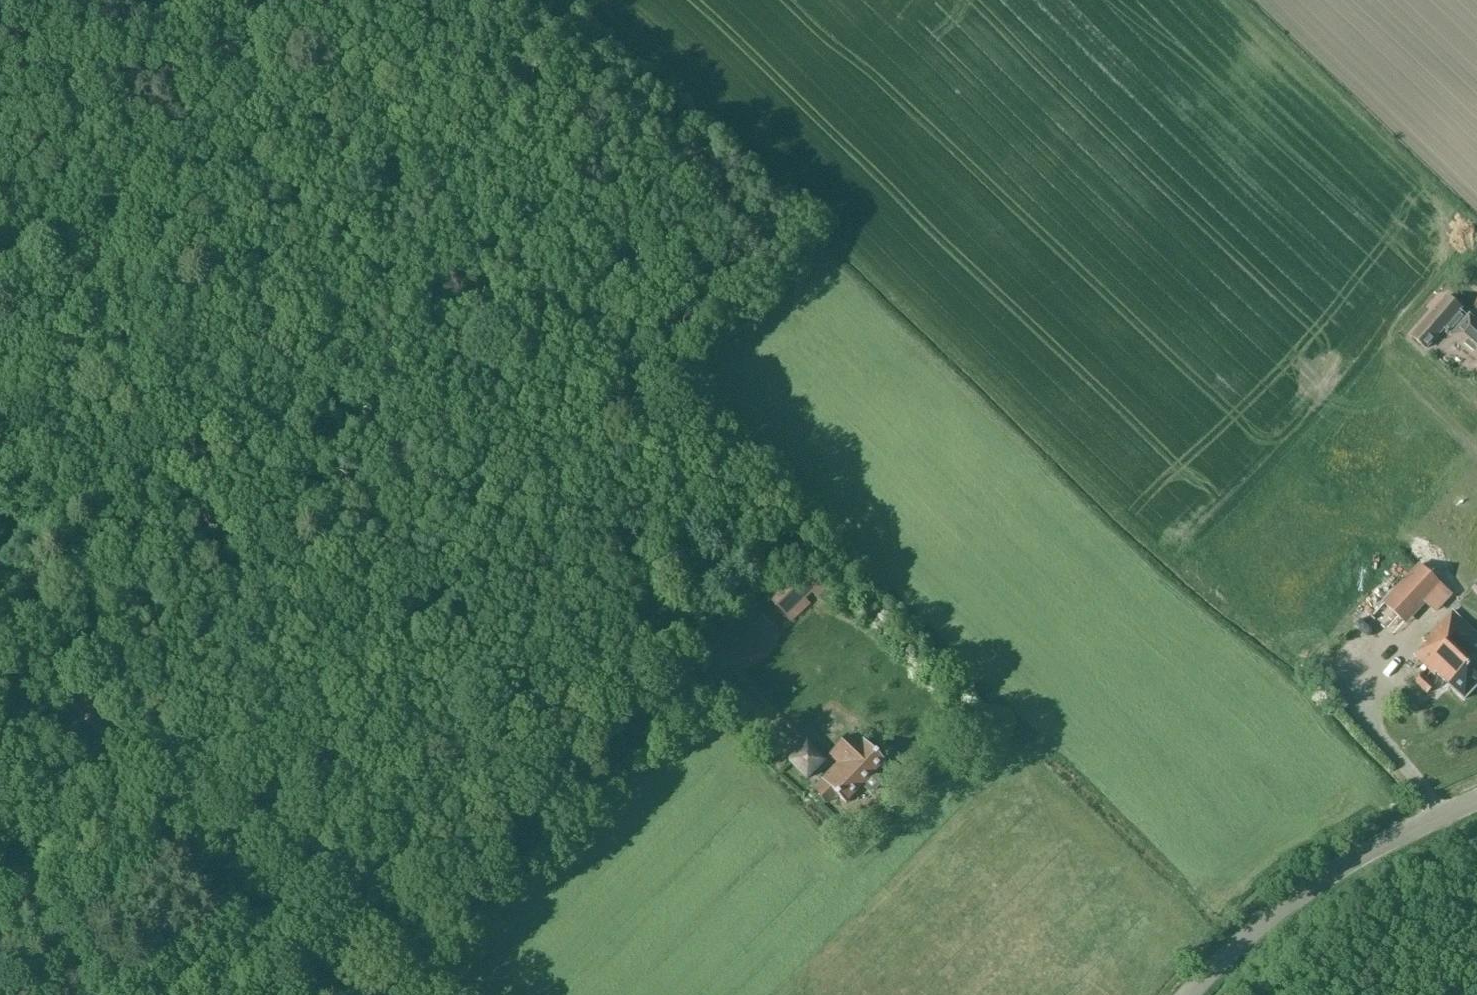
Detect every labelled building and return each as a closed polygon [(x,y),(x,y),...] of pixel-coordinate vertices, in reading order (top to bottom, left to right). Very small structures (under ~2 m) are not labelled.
[(1467,316),(1459,309),(1461,308),(1446,296),(1411,336),(1425,349),(1443,328),(1451,335),(1449,337),(1476,361),(1476,322),(1468,315),(1467,316)] [(1381,602),(1383,603),(1373,614),(1389,629),(1399,618),(1405,624),(1442,585),(1418,562),(1381,602)] [(766,594),(789,620),(810,602),(786,576),(766,594)] [(1436,672),(1464,698),(1476,684),(1476,640),(1475,639),(1476,637),(1476,636),(1451,611),(1423,641),(1425,643),(1414,655),(1434,674),(1436,672)] [(1293,633),(1275,646),(1281,654),(1299,641),(1293,633)] [(1412,680),(1425,693),(1433,686),(1420,672),(1412,680)] [(848,734),(828,755),(837,763),(821,779),(845,803),(862,786),(867,791),(873,791),(880,784),(880,778),(874,772),(885,760),(860,736),(855,742),(848,734)] [(787,759),(806,779),(825,760),(806,740),(787,759)]
